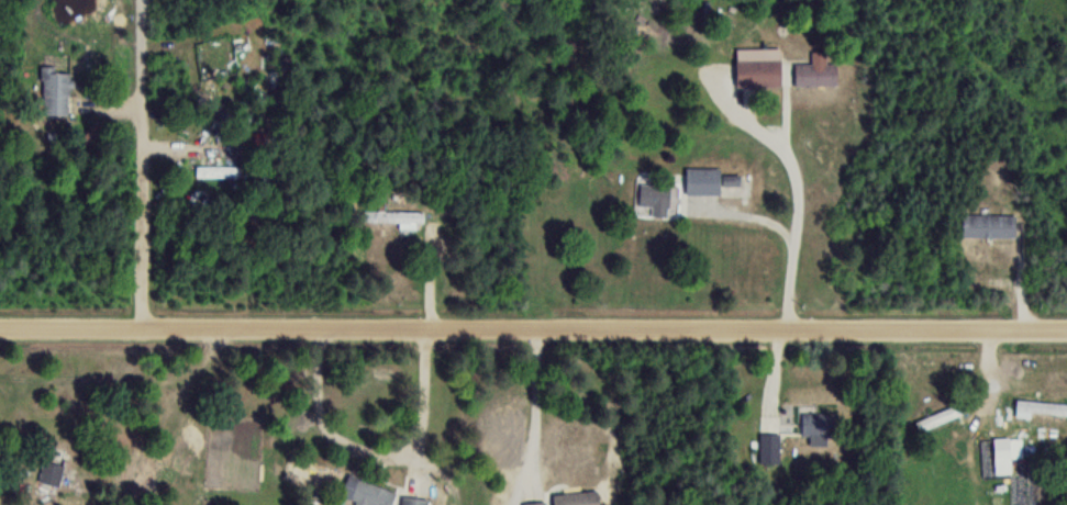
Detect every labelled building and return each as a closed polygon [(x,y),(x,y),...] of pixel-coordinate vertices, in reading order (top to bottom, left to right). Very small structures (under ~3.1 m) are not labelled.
[(836,62),(826,62),(826,49),(812,49),(812,62),(794,62),(794,84),(836,84),(836,62)] [(735,86),(781,86),(781,58),(735,58),(735,86)] [(42,114),(69,113),(68,70),(53,70),(53,65),(41,65),(42,114)] [(241,178),(241,165),(196,165),(196,178),(241,178)] [(719,194),(719,167),(685,167),(685,194),(719,194)] [(723,195),(738,195),(738,174),(723,174),(723,195)] [(639,206),(650,206),(650,217),(668,217),(668,183),(639,183),(639,206)] [(423,210),(363,210),(363,222),(423,222),(423,210)] [(962,215),(962,236),(1014,236),(1014,215),(962,215)] [(910,422),(915,434),(970,411),(965,399),(910,422)] [(1032,399),(1032,411),(1066,411),(1066,399),(1032,399)] [(801,435),(837,435),(837,413),(801,413),(801,435)] [(779,462),(779,433),(760,433),(760,462),(779,462)] [(1010,437),(994,437),(994,469),(1010,469),(1010,437)] [(59,487),(68,450),(47,445),(38,482),(59,487)] [(339,497),(361,504),(391,504),(396,492),(348,474),(339,497)] [(552,493),(553,504),(597,504),(597,491),(552,493)] [(429,500),(403,495),(401,504),(428,504),(429,500)]
